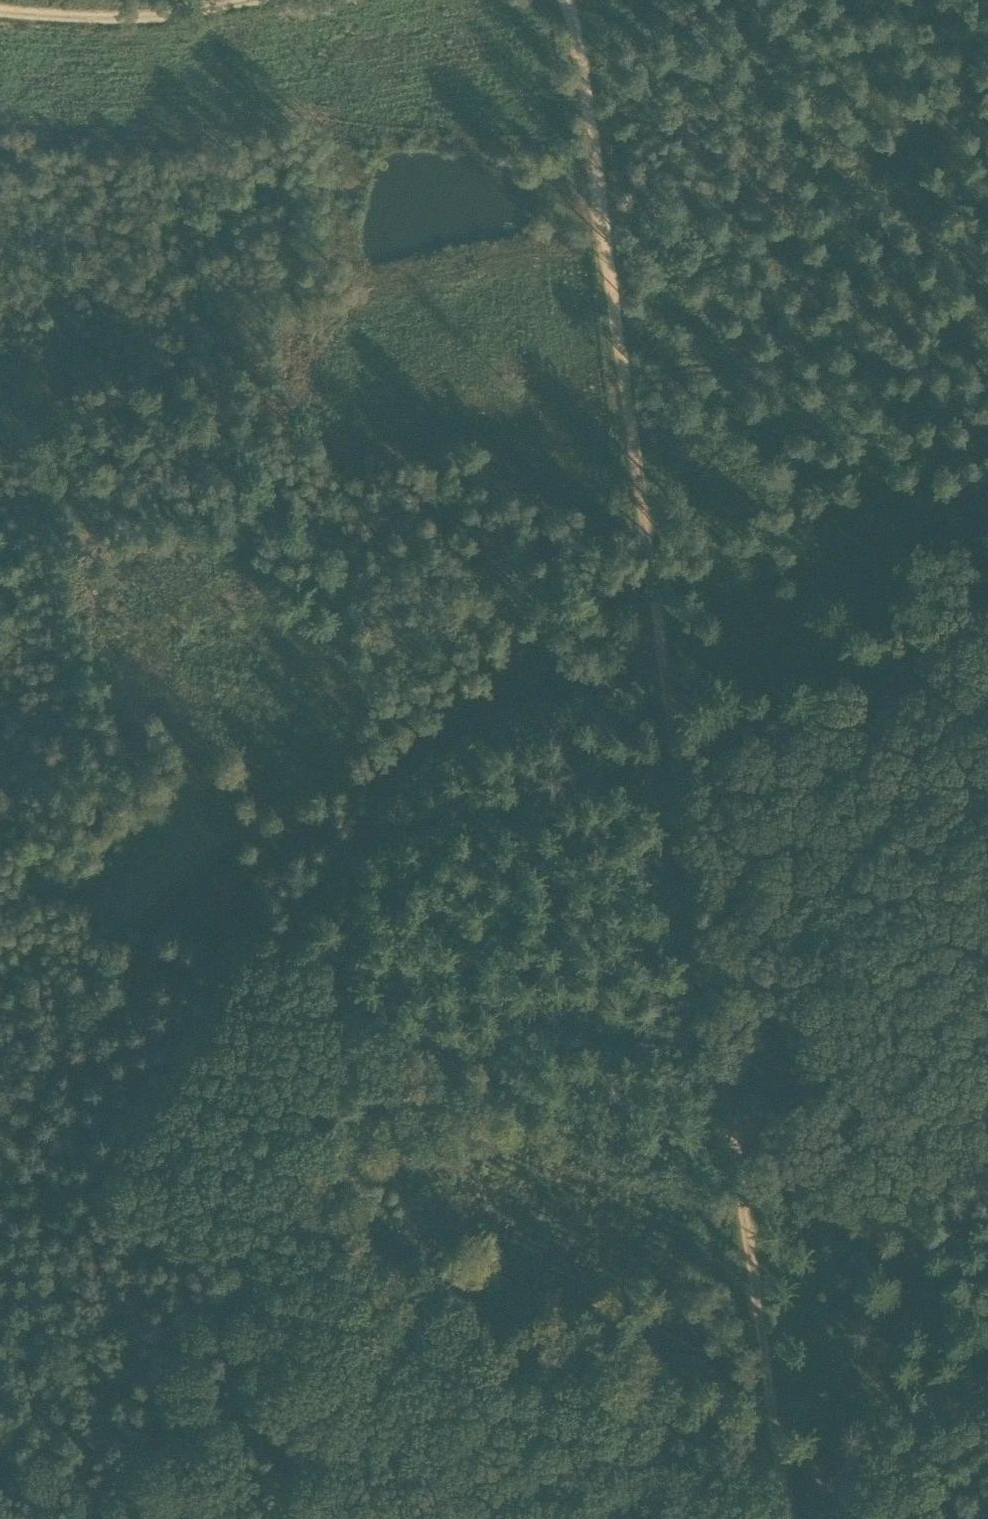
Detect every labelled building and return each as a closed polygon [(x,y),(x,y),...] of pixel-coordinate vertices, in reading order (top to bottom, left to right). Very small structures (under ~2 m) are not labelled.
[(480,49),(478,52),(478,55),(481,58),(493,57),(492,48),(491,48),(486,48),(480,49)]
